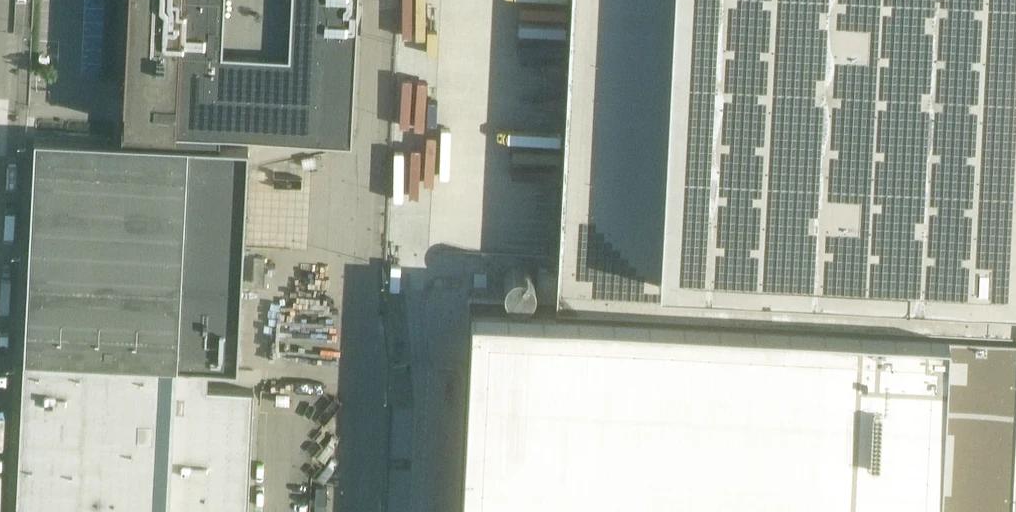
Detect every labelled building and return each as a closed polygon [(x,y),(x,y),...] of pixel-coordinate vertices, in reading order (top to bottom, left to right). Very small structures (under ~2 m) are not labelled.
[(220,128),(350,135),(357,0),(292,0),(290,39),(226,36),(227,0),(127,0),(120,141),(219,146),(220,128)] [(562,144),(556,269),(537,268),(536,297),(1015,321),(1015,0),(569,0),(562,144)] [(16,511),(247,511),(253,391),(253,390),(206,388),(207,369),(208,368),(237,370),(248,147),(219,146),(120,141),(33,137),(23,359),(16,511)] [(263,284),(265,258),(254,258),(253,283),(263,284)] [(474,274),(474,284),(485,284),(486,275),(474,274)] [(463,511),(1002,511),(1015,323),(473,299),(463,511)] [(327,487),(316,486),(315,502),(326,503),(327,487)]
